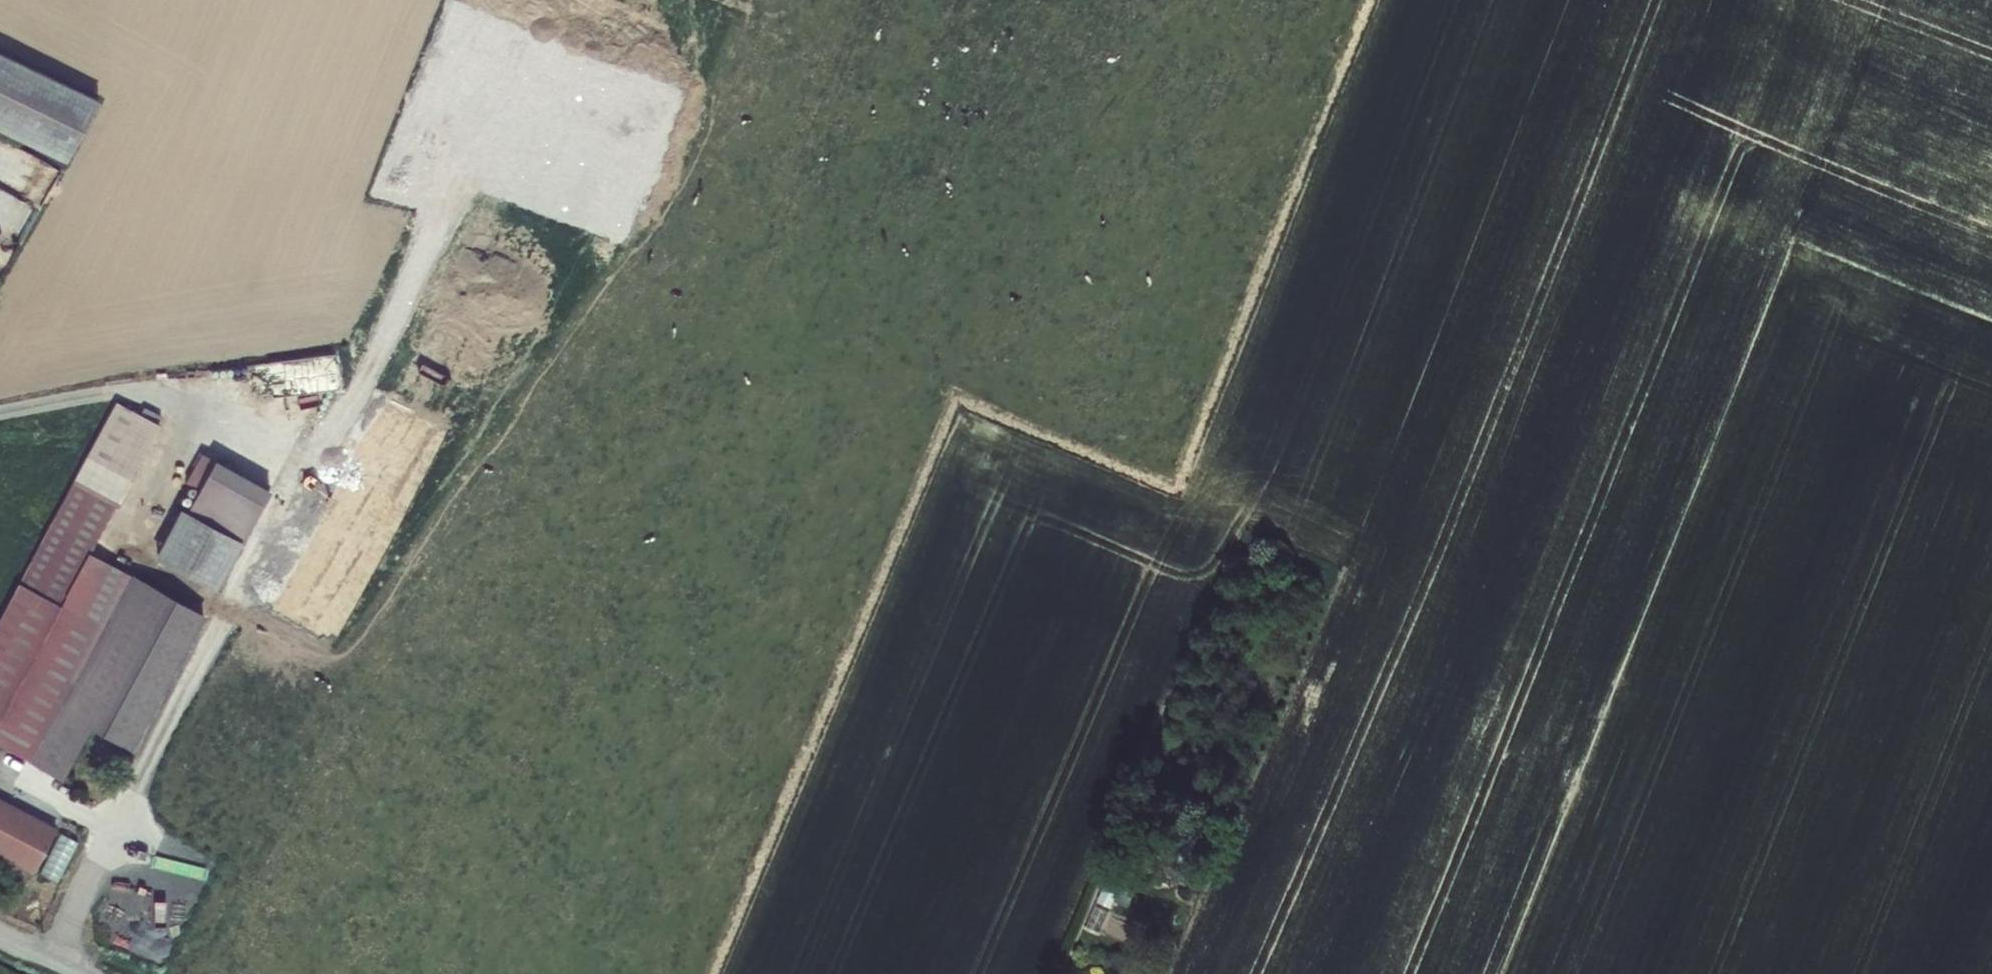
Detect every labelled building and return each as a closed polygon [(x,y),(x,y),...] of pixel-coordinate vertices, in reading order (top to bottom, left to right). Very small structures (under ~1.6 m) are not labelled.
[(9,68),(0,82),(0,142),(68,183),(108,118),(9,68)] [(338,358),(289,359),(290,386),(339,385),(338,358)] [(95,519),(112,529),(176,421),(129,399),(0,618),(0,675),(95,519)] [(232,579),(278,499),(221,469),(176,548),(232,579)] [(62,768),(93,718),(138,742),(214,611),(142,570),(110,624),(69,601),(112,529),(95,519),(0,675),(0,733),(62,768)] [(0,808),(0,862),(24,876),(46,835),(0,808)] [(62,879),(81,838),(63,830),(44,871),(62,879)]
